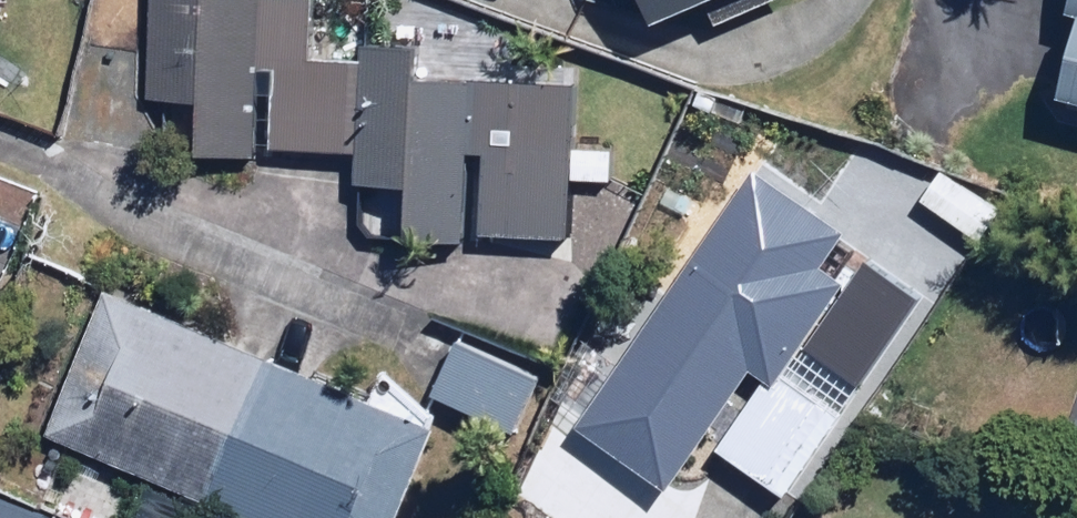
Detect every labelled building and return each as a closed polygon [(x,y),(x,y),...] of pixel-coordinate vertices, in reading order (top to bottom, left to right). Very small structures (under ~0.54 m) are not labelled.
[(144,99),(198,102),(196,152),(261,155),(261,151),(356,155),(355,178),(409,180),(407,233),(566,239),(568,185),(605,186),(609,84),(418,76),(419,43),(370,41),(369,62),(312,60),(315,0),(149,0),(144,99)] [(620,10),(645,0),(616,0),(620,10)] [(656,27),(722,0),(645,0),(656,27)] [(1066,18),(1076,21),(1076,0),(1070,0),(1066,18)] [(1075,100),(1076,101),(1076,45),(1065,98),(1075,100)] [(864,248),(744,168),(621,353),(594,335),(545,408),(661,484),(697,430),(782,486),(835,406),(782,371),(864,248)] [(40,439),(241,517),(407,517),(445,421),(100,285),(40,439)] [(541,378),(457,342),(431,402),(515,438),(541,378)]
